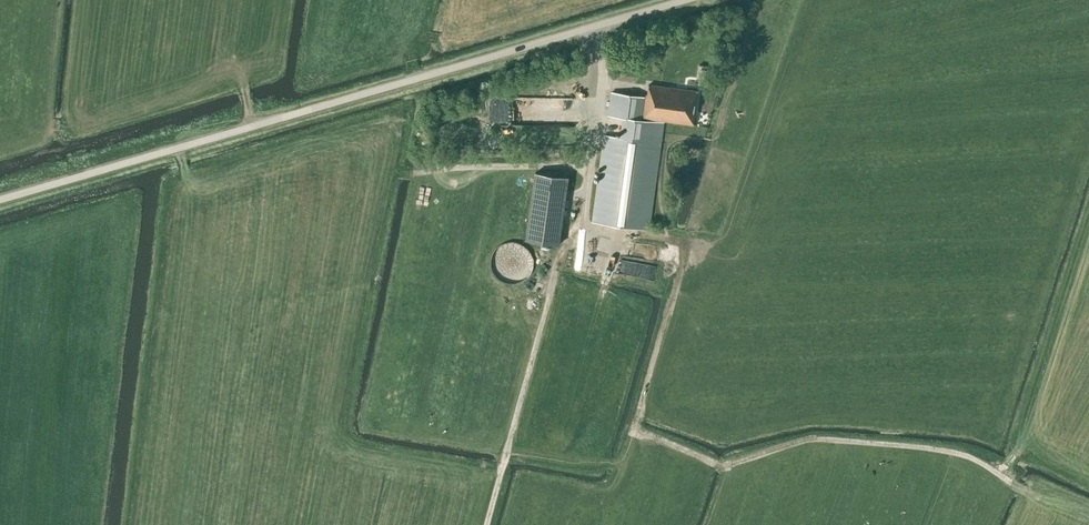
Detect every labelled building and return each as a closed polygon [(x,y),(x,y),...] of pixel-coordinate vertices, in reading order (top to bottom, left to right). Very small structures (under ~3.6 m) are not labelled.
[(693,125),(697,91),(649,84),(647,94),(646,94),(646,97),(611,93),(608,116),(623,118),(620,137),(605,135),(594,222),(647,230),(661,122),(642,120),(643,118),(693,125)] [(559,244),(568,177),(535,173),(526,240),(559,244)] [(530,275),(531,273),(532,271),(532,269),(533,268),(533,267),(533,264),(533,263),(533,262),(533,260),(532,258),(532,256),(532,255),(531,254),(530,252),(529,251),(527,248),(526,247),(524,245),(522,244),(520,243),(518,243),(516,242),(514,242),(511,242),(509,242),(507,242),(504,243),(502,244),(500,245),(499,246),(498,247),(496,248),(495,249),(494,251),(493,252),(492,254),(492,256),(491,257),(491,258),(490,260),(490,262),(490,264),(490,266),(491,268),(491,270),(492,271),(492,273),(493,274),(494,275),(495,276),(496,278),(498,279),(499,280),(500,281),(502,282),(504,283),(505,284),(507,284),(509,284),(510,284),(512,284),(515,284),(516,284),(518,284),(519,283),(521,283),(522,282),(524,280),(525,280),(527,278),(528,277),(530,275)] [(595,247),(586,247),(587,272),(596,271),(595,247)] [(617,271),(656,278),(659,263),(620,256),(617,271)]
